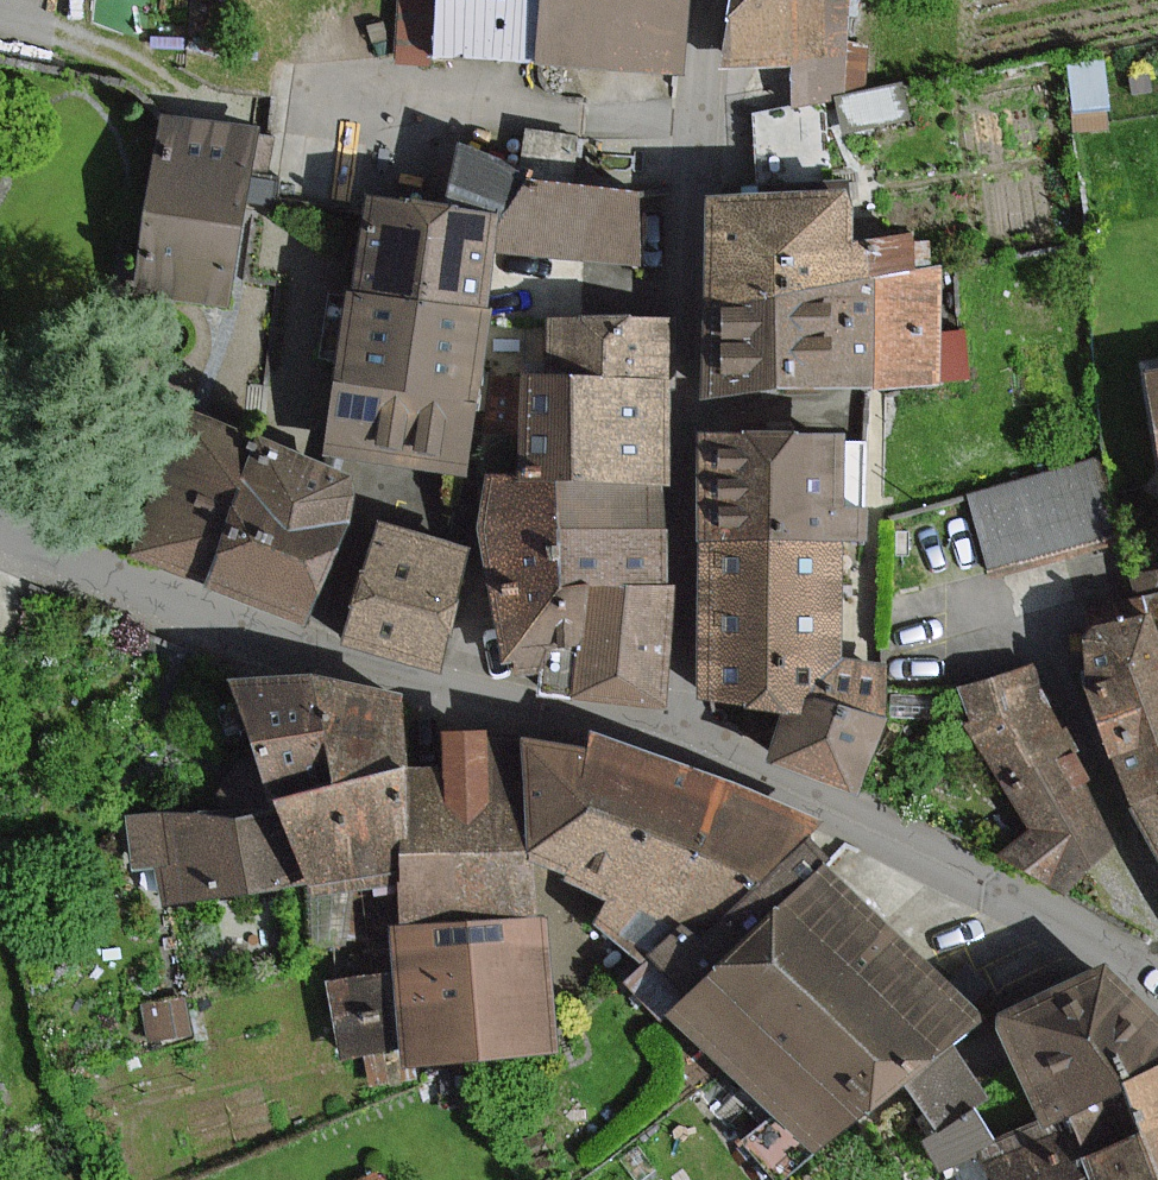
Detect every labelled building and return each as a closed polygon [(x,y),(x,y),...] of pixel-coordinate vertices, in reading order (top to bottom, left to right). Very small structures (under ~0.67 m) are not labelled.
[(687,72),(691,0),(407,0),(404,54),(687,72)] [(729,64),(789,62),(795,90),(867,88),(869,44),(849,41),(850,0),(738,0),(729,64)] [(260,131),(166,116),(139,286),(233,300),(260,131)] [(534,180),(504,217),(500,248),(636,265),(646,194),(534,180)] [(710,193),(712,284),(873,281),(873,238),(855,238),(854,191),(710,193)] [(356,288),(493,306),(500,248),(504,217),(367,200),(356,288)] [(889,281),(873,281),(712,284),(714,384),(942,380),(940,270),(914,270),(914,239),(888,239),(889,281)] [(335,452),(471,470),(493,306),(356,288),(335,452)] [(551,318),(549,373),(569,374),(676,378),(678,322),(551,318)] [(1145,371),(1157,445),(1157,369),(1145,371)] [(523,476),(566,477),(569,374),(549,373),(489,371),(487,427),(525,428),(523,476)] [(669,481),(672,481),(676,378),(569,374),(566,477),(669,481)] [(366,484),(190,415),(135,556),(311,625),(366,484)] [(848,507),(848,444),(848,432),(704,431),(703,538),(846,539),(869,539),(869,507),(848,507)] [(1094,463),(973,497),(993,565),(1114,531),(1094,463)] [(507,675),(582,673),(592,582),(562,581),(564,522),(566,477),(523,476),(489,475),(484,527),(507,675)] [(564,522),(667,525),(669,481),(566,477),(564,522)] [(475,547),(377,521),(345,639),(443,665),(475,547)] [(592,582),(608,583),(665,585),(667,525),(564,522),(562,581),(592,582)] [(703,538),(703,695),(787,711),(807,713),(845,663),(846,539),(703,538)] [(592,582),(582,673),(578,698),(671,701),(675,585),(665,585),(608,583),(592,582)] [(1157,795),(1157,626),(1153,615),(1076,638),(1138,804),(1157,795)] [(845,663),(807,713),(787,711),(771,755),(856,795),(890,721),(885,718),(888,666),(845,663)] [(951,691),(1010,787),(1077,752),(1036,667),(951,691)] [(412,886),(410,851),(405,765),(407,693),(314,672),(234,677),(286,803),(311,884),(315,898),(412,886)] [(410,851),(536,851),(529,729),(447,734),(449,762),(405,765),(410,851)] [(596,743),(529,729),(536,851),(611,895),(595,924),(647,961),(689,921),(704,937),(808,839),(826,822),(596,732),(596,743)] [(1114,846),(1090,778),(1077,752),(1010,787),(1036,828),(1004,852),(1065,896),(1114,846)] [(1138,804),(1157,841),(1157,795),(1138,804)] [(173,909),(311,884),(286,803),(275,804),(134,827),(142,881),(168,877),(173,909)] [(704,937),(689,921),(647,961),(627,980),(665,1019),(671,1013),(831,862),(819,850),(808,839),(704,937)] [(540,917),(536,851),(410,851),(412,886),(414,924),(540,917)] [(987,1016),(905,934),(831,862),(671,1013),(818,1151),(987,1016)] [(551,916),(540,917),(414,924),(395,925),(398,976),(338,980),(343,1055),(367,1054),(369,1084),(411,1082),(410,1059),(559,1050),(551,916)] [(1157,1072),(1157,1013),(1109,967),(1003,1012),(1049,1118),(1071,1109),(1131,1083),(1157,1072)] [(1131,1083),(1157,1147),(1157,1072),(1131,1083)] [(1092,1157),(1102,1179),(1157,1179),(1157,1147),(1131,1083),(1071,1109),(1092,1157)] [(1092,1157),(1071,1109),(1049,1118),(985,1145),(1000,1179),(1102,1179),(1092,1157)]
